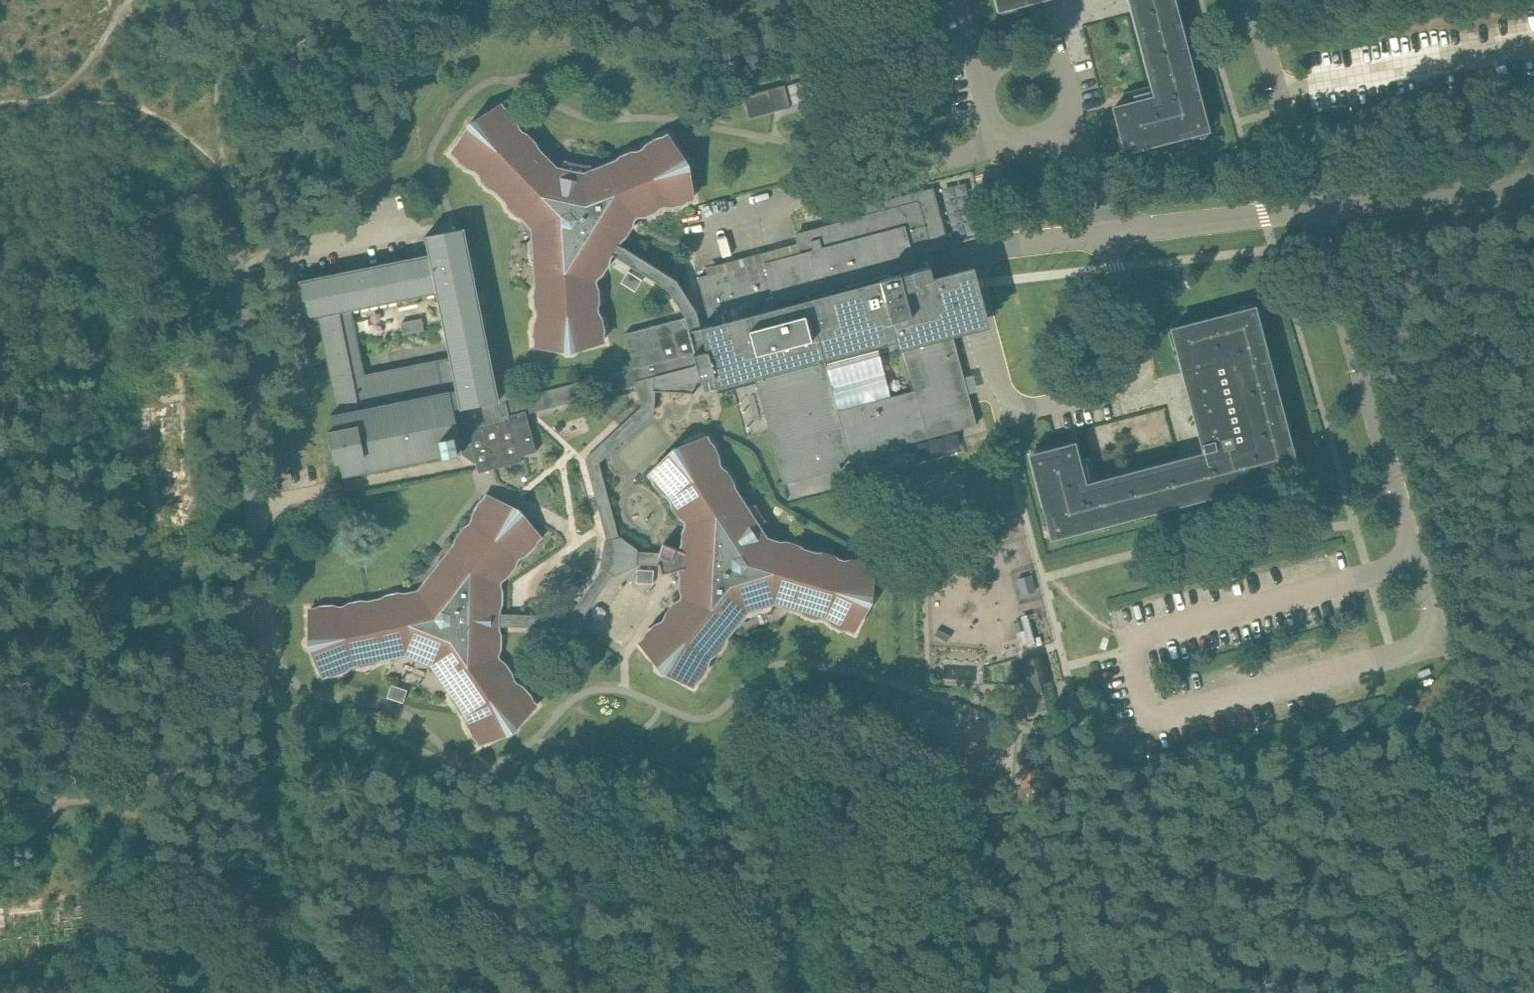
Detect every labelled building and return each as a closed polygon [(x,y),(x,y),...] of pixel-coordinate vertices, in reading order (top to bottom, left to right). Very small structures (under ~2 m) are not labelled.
[(999,10),(1001,9),(999,4),(1015,0),(996,0),(999,10)] [(1162,103),(1152,106),(1149,93),(1148,91),(1133,95),(1134,102),(1114,107),(1118,123),(1123,121),(1130,148),(1125,149),(1125,151),(1178,137),(1177,132),(1204,125),(1205,130),(1207,130),(1197,89),(1192,91),(1185,64),(1190,63),(1186,48),(1181,49),(1174,22),(1179,21),(1175,6),(1170,7),(1168,0),(1135,0),(1162,103)] [(785,84),(744,95),(750,117),(791,106),(785,84)] [(668,288),(686,316),(686,317),(689,330),(700,328),(696,311),(676,280),(618,244),(620,239),(627,234),(627,230),(630,228),(632,219),(633,219),(635,216),(638,215),(647,214),(649,212),(653,212),(660,206),(665,204),(674,205),(676,203),(680,204),(688,199),(693,198),(688,179),(685,171),(686,171),(689,165),(687,161),(681,159),(680,160),(677,152),(678,152),(667,135),(663,138),(655,140),(653,143),(649,143),(643,150),(638,152),(629,153),(626,156),(623,156),(616,161),(584,174),(556,168),(537,149),(533,141),(530,140),(528,137),(520,132),(521,132),(517,128),(514,120),(511,118),(510,114),(503,109),(501,105),(484,116),(479,122),(478,122),(472,121),(469,124),(469,130),(470,131),(464,137),(452,153),(456,155),(461,162),(465,163),(467,167),(475,169),(475,170),(479,173),(483,181),(487,182),(488,186),(496,190),(506,200),(510,208),(513,209),(515,213),(523,217),(532,227),(537,288),(535,296),(536,300),(535,303),(539,312),(538,317),(535,325),(536,328),(534,332),(536,341),(536,346),(556,347),(564,346),(564,347),(568,352),(572,351),(576,347),(576,345),(584,345),(604,341),(603,336),(603,327),(601,324),(602,320),(597,313),(596,308),(598,299),(597,295),(598,292),(595,284),(595,280),(596,277),(603,272),(604,268),(607,266),(609,257),(612,253),(668,288)] [(753,373),(783,484),(841,469),(839,461),(977,425),(952,330),(983,322),(969,272),(943,279),(942,275),(933,278),(930,267),(934,265),(930,250),(949,245),(933,187),(842,212),(844,220),(803,231),(807,248),(698,277),(711,325),(700,328),(689,330),(696,356),(693,357),(696,366),(699,380),(702,379),(713,376),(715,383),(753,373)] [(334,431),(328,432),(334,462),(340,460),(343,476),(473,450),(478,473),(522,461),(520,456),(536,452),(526,412),(635,382),(696,366),(693,357),(696,356),(689,330),(686,317),(625,333),(634,369),(519,399),(516,382),(496,387),(464,228),(425,236),(429,255),(299,281),(307,319),(319,316),(339,413),(331,415),(334,431)] [(640,283),(626,274),(621,282),(635,291),(640,283)] [(1032,455),(1030,455),(1044,509),(1049,507),(1056,534),(1051,535),(1052,537),(1092,527),(1091,522),(1117,515),(1119,520),(1134,516),(1132,511),(1159,504),(1160,509),(1175,505),(1174,500),(1201,493),(1202,498),(1217,494),(1216,489),(1243,482),(1244,487),(1297,473),(1297,471),(1292,472),(1285,445),(1290,444),(1286,429),(1281,430),(1274,404),(1279,402),(1275,387),(1270,388),(1263,362),(1268,360),(1254,307),(1252,308),(1253,313),(1226,320),(1225,315),(1172,329),(1172,331),(1177,329),(1184,356),(1179,357),(1183,372),(1183,373),(1186,372),(1189,382),(1186,383),(1196,423),(1199,422),(1204,442),(1202,443),(1204,452),(1207,451),(1208,458),(1078,492),(1075,482),(1090,479),(1086,463),(1080,464),(1074,444),(1059,448),(1060,453),(1033,460),(1032,455)] [(401,323),(403,335),(423,331),(421,319),(401,323)] [(865,605),(871,602),(872,598),(869,593),(868,593),(870,585),(873,565),(868,565),(860,561),(856,562),(853,560),(844,562),(839,561),(832,556),(828,556),(825,554),(816,554),(803,550),(795,545),(791,545),(789,543),(780,543),(766,539),(733,488),(731,480),(728,477),(727,474),(720,468),(718,463),(717,455),(714,452),(714,448),(708,442),(706,437),(688,445),(681,450),(681,449),(675,447),(671,450),(670,456),(671,457),(664,461),(649,474),(652,478),(656,486),(659,488),(661,491),(668,496),(671,500),(674,508),(677,510),(677,514),(684,520),(686,523),(686,526),(683,535),(684,538),(679,550),(663,544),(659,553),(636,552),(637,550),(620,538),(618,538),(598,463),(653,411),(654,391),(690,393),(693,395),(694,394),(691,392),(699,380),(696,366),(635,382),(642,407),(586,459),(608,541),(605,542),(601,566),(603,568),(612,574),(614,575),(636,565),(637,563),(659,564),(661,574),(679,570),(682,582),(681,586),(682,594),(682,598),(680,600),(673,605),(672,609),(668,611),(665,619),(661,623),(654,626),(652,630),(648,631),(644,638),(640,642),(653,657),(660,661),(659,662),(660,668),(663,671),(669,670),(669,669),(676,675),(693,685),(695,680),(702,674),(702,671),(705,668),(707,660),(710,656),(717,651),(718,647),(722,645),(725,637),(747,610),(774,602),(800,609),(807,614),(811,614),(814,616),(823,616),(827,618),(834,624),(837,624),(840,627),(849,628),(853,631),(862,613),(864,605),(865,605)] [(713,376),(702,379),(705,391),(716,388),(715,383),(713,376)] [(404,595),(395,594),(392,596),(388,596),(381,600),(367,603),(358,602),(355,604),(351,603),(338,608),(330,606),(326,608),(323,606),(314,610),(309,610),(310,629),(312,637),(311,638),(308,643),(309,647),(314,650),(315,650),(317,658),(323,676),(328,674),(337,674),(339,672),(343,671),(350,666),(355,664),(364,665),(367,663),(371,664),(379,659),(405,654),(431,665),(451,693),(453,702),(456,704),(457,708),(464,713),(467,717),(468,726),(471,729),(471,733),(477,739),(479,744),(497,735),(503,730),(504,731),(510,732),(514,730),(514,724),(514,723),(521,719),(535,705),(532,702),(528,694),(525,692),(523,689),(515,684),(512,680),(509,672),(506,670),(506,666),(499,660),(497,658),(497,654),(500,646),(498,642),(500,639),(497,630),(498,625),(575,628),(612,574),(603,568),(569,617),(498,615),(498,610),(501,601),(500,598),(501,594),(499,586),(499,582),(501,579),(508,574),(509,571),(512,569),(515,560),(516,561),(519,557),(527,553),(529,549),(532,548),(536,540),(540,537),(527,523),(520,518),(521,517),(520,511),(517,509),(511,510),(510,510),(504,505),(486,496),(484,500),(478,506),(477,510),(474,512),(473,521),(472,521),(470,525),(463,530),(461,534),(458,536),(455,544),(418,592),(404,595)] [(654,573),(637,572),(637,583),(653,583),(654,573)] [(1049,662),(1022,669),(1026,684),(1053,676),(1049,662)] [(406,690),(391,684),(386,697),(402,702),(406,690)]
